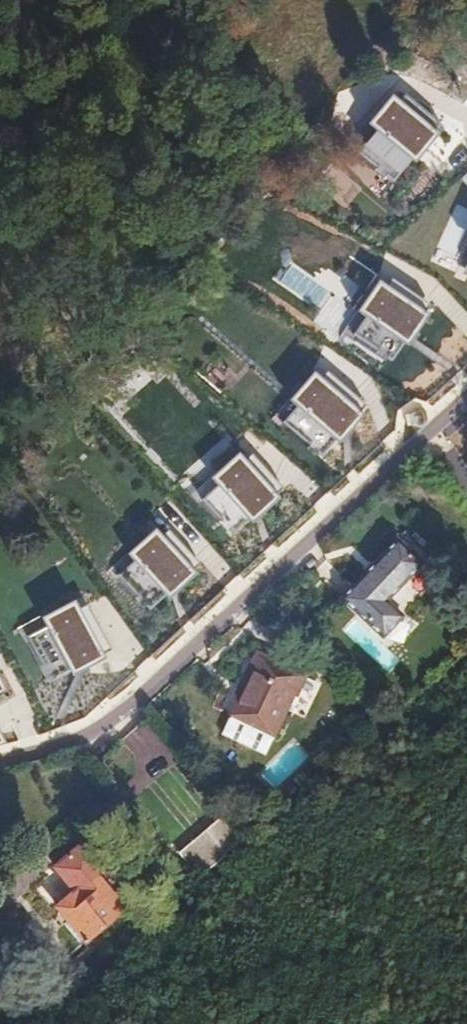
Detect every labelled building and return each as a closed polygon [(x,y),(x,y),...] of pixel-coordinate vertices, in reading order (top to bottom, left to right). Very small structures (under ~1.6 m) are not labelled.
[(437,130),(392,93),(369,121),(378,129),(358,153),(394,183),(437,130)] [(439,229),(466,260),(466,203),(439,229)] [(358,317),(347,334),(389,361),(425,303),(382,276),(375,286),(368,282),(349,311),(358,317)] [(306,413),(292,429),(329,462),(375,411),(336,377),(328,386),(321,381),(298,407),(306,413)] [(219,486),(204,500),(237,537),(288,492),(254,453),(245,462),(239,455),(213,478),(219,486)] [(137,563),(122,577),(155,614),(206,569),(172,530),(162,539),(157,532),(130,555),(137,563)] [(393,541),(418,564),(425,556),(400,533),(393,541)] [(384,601),(418,564),(393,541),(340,598),(381,640),(401,618),(384,601)] [(51,633),(33,643),(56,687),(117,654),(92,609),(81,615),(77,608),(46,624),(51,633)] [(344,630),(389,670),(398,660),(353,620),(344,630)] [(228,716),(270,737),(300,677),(254,656),(224,715),(228,716)] [(9,691),(0,675),(0,696),(9,691)] [(261,757),(270,737),(228,716),(218,737),(261,757)] [(203,876),(249,837),(230,814),(183,853),(203,876)] [(57,907),(88,943),(125,911),(112,895),(120,888),(104,868),(103,869),(83,845),(55,867),(75,892),(57,907)]
